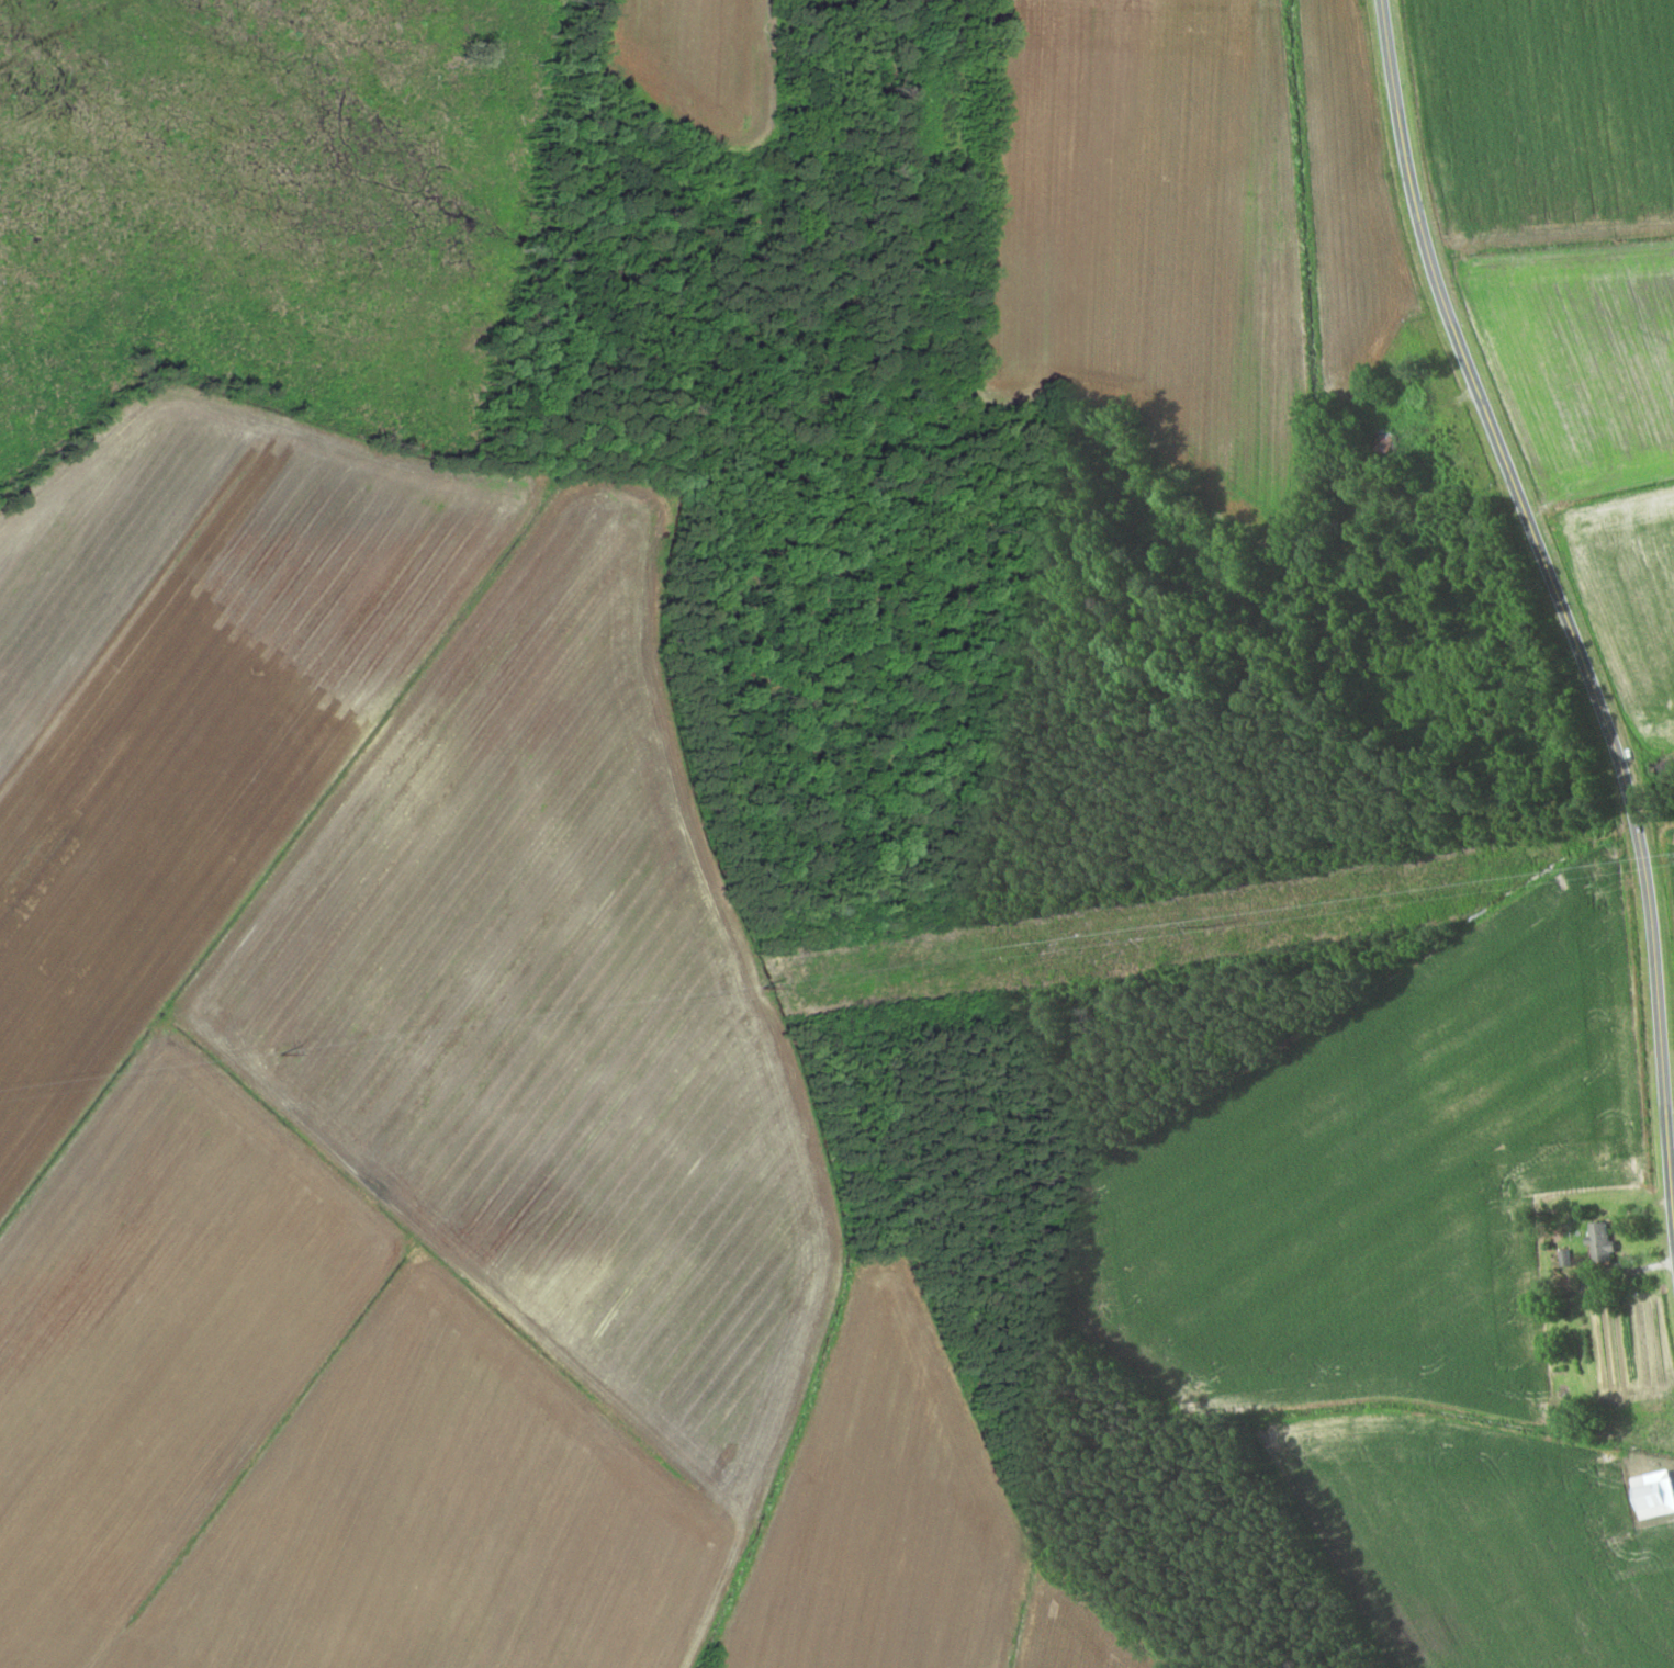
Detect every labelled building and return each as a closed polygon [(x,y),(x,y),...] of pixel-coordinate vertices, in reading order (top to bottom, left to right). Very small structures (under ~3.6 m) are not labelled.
[(1673,1513),(1673,1492),(1670,1471),(1633,1478),(1641,1520),(1673,1513)]
